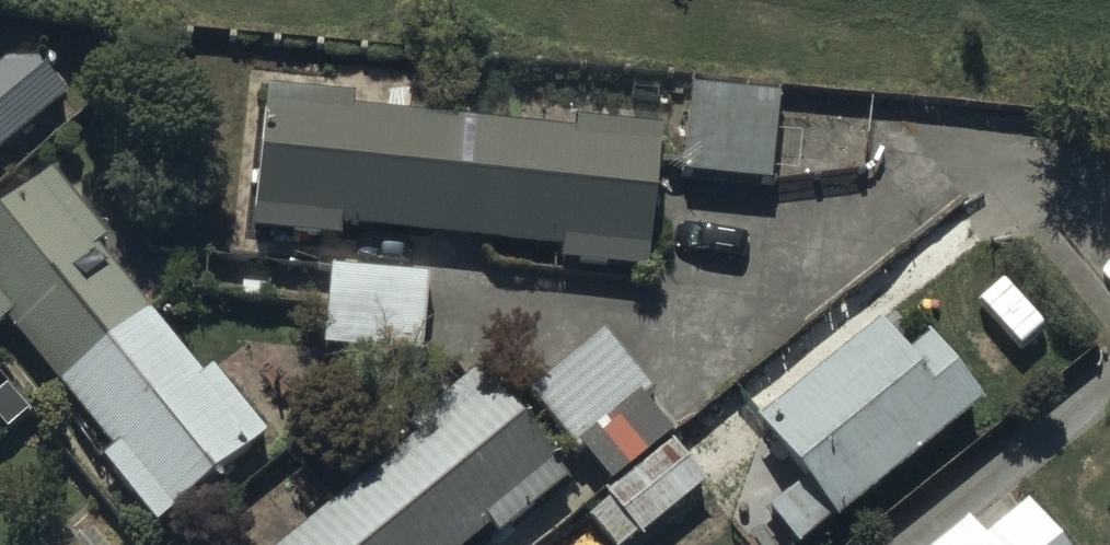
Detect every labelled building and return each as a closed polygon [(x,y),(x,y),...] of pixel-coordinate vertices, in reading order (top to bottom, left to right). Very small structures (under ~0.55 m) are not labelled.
[(65,107),(33,71),(18,84),(10,74),(0,83),(0,163),(65,107)] [(778,104),(693,95),(683,186),(769,195),(778,104)] [(344,250),(345,236),(560,259),(559,274),(651,281),(662,141),(575,134),(574,142),(354,125),(355,109),(270,102),(264,179),(261,179),(256,243),(344,250)] [(0,221),(0,341),(11,332),(112,458),(101,467),(159,538),(176,524),(178,526),(270,452),(210,377),(202,383),(100,257),(111,248),(54,178),(0,221)] [(438,290),(332,279),(324,358),(430,369),(438,290)] [(976,420),(901,323),(755,436),(801,496),(770,520),(789,544),(815,544),(976,420)] [(654,403),(603,343),(529,405),(576,462),(579,460),(609,496),(670,445),(643,412),(654,403)] [(485,531),(497,544),(500,544),(566,489),(484,391),(299,544),(468,544),(485,531)] [(672,450),(605,506),(609,511),(589,528),(603,544),(647,544),(709,493),(672,450)] [(1026,516),(991,544),(1049,544),(1026,516)] [(949,544),(969,544),(961,535),(949,544)]
